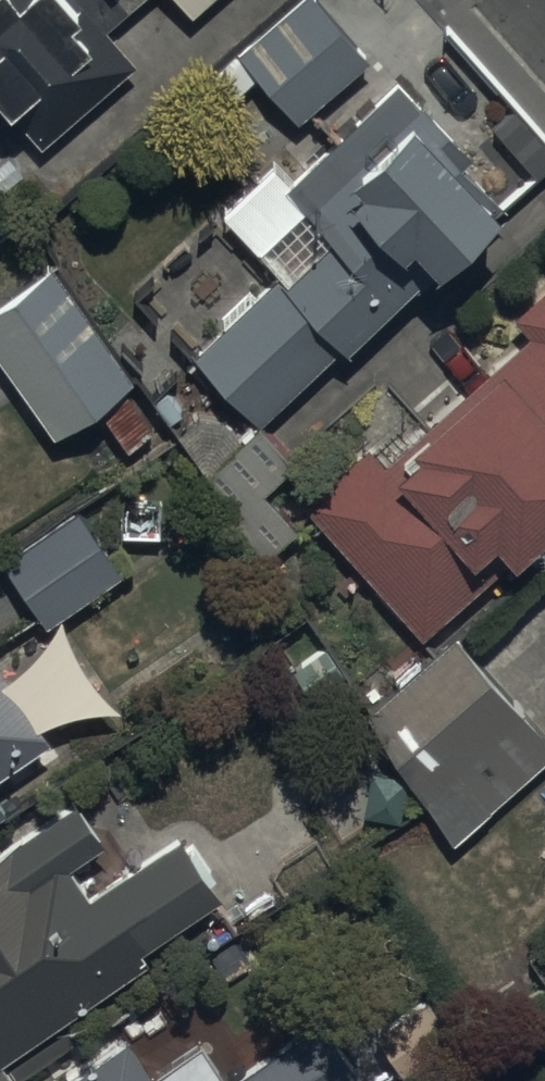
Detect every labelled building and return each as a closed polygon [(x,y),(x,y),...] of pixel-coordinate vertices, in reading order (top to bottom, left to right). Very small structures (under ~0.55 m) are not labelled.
[(41,152),(139,66),(106,30),(140,0),(0,0),(0,105),(41,152)] [(194,19),(216,0),(178,0),(194,19)] [(300,108),(370,50),(328,0),(290,0),(243,40),(300,108)] [(506,201),(396,86),(285,192),(299,207),(254,250),(277,274),(192,356),(259,427),(340,350),(346,356),(431,274),(437,280),(505,214),(498,207),(506,201)] [(0,308),(0,354),(59,439),(137,386),(56,269),(0,308)] [(420,625),(544,515),(544,273),(511,302),(530,324),(384,452),(364,430),(298,488),(318,510),(420,625)] [(3,547),(44,613),(122,565),(80,499),(3,547)] [(453,832),(544,751),(544,723),(485,656),(379,749),(453,832)] [(53,743),(0,664),(0,779),(53,743)] [(78,808),(0,862),(0,1080),(11,1080),(2,1069),(149,968),(142,958),(218,906),(174,842),(91,899),(74,874),(107,851),(78,808)] [(315,1023),(231,1080),(355,1080),(315,1023)] [(125,1047),(77,1080),(149,1080),(125,1047)]
